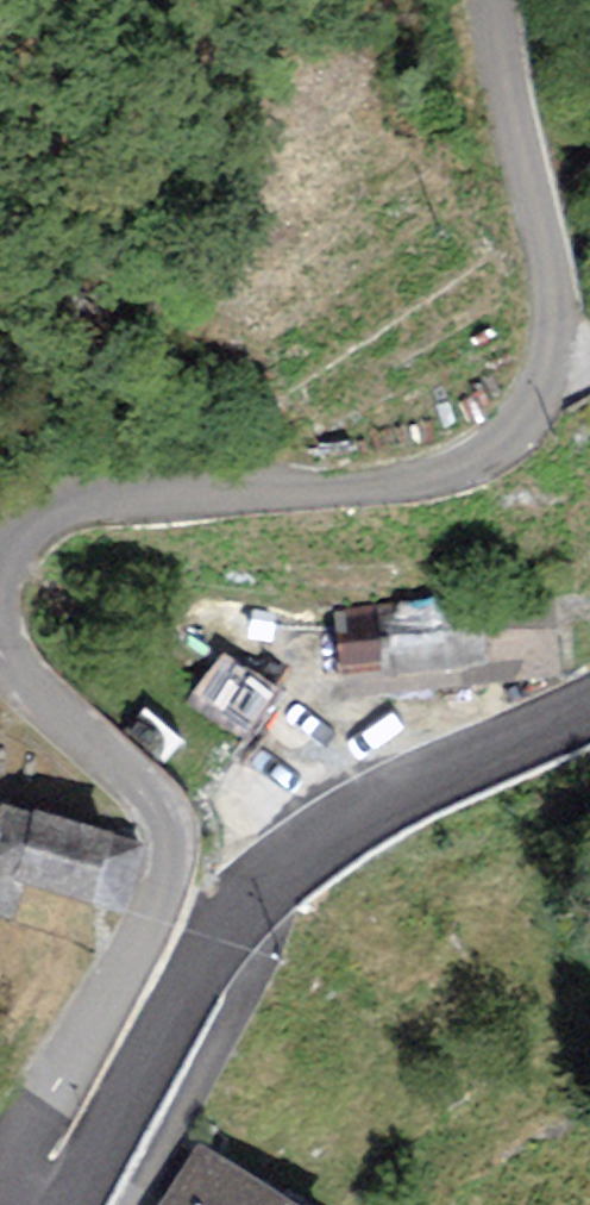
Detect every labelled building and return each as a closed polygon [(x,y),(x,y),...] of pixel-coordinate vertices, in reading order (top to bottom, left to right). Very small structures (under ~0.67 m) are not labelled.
[(376,606),(334,612),(342,674),(385,668),(376,606)] [(1,805),(0,808),(0,917),(13,921),(26,884),(126,913),(145,843),(1,805)] [(158,1204),(304,1204),(198,1140),(158,1204)]
